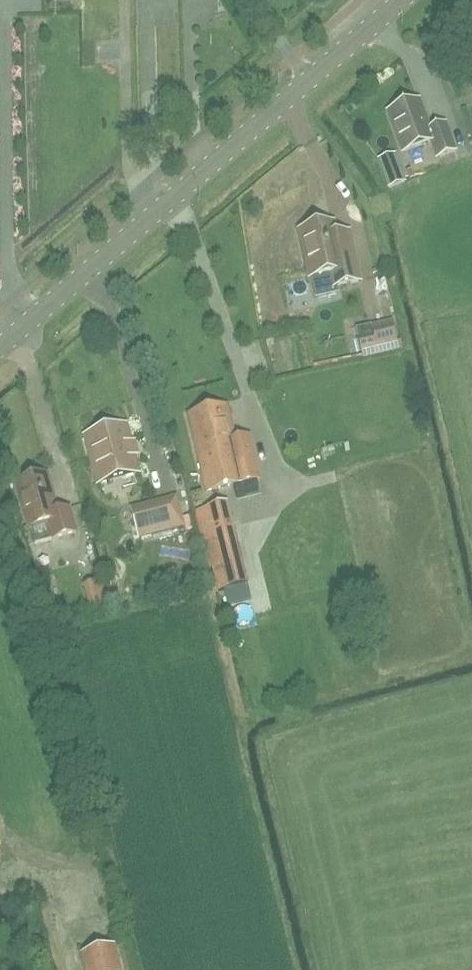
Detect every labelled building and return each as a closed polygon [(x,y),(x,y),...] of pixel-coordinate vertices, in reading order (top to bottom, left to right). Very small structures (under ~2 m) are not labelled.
[(439,157),(454,152),(445,125),(429,130),(419,101),(390,112),(404,152),(433,141),(439,157)] [(411,181),(407,170),(391,176),(395,187),(411,181)] [(359,282),(352,254),(347,232),(334,235),(331,225),(302,232),(313,278),(332,274),(336,288),(359,282)] [(372,326),(374,336),(358,339),(362,354),(399,346),(393,321),(372,326)] [(245,434),(235,437),(228,405),(188,415),(206,492),(256,481),(245,434)] [(97,485),(139,473),(126,425),(84,436),(97,485)] [(53,539),(76,533),(69,509),(58,512),(48,475),(17,484),(29,528),(48,523),(53,539)] [(140,525),(141,537),(148,537),(147,524),(150,524),(149,500),(123,501),(125,526),(140,525)] [(229,604),(251,599),(227,503),(196,511),(203,539),(205,539),(219,592),(225,590),(229,604)] [(98,609),(114,608),(111,579),(95,580),(98,609)] [(248,605),(230,611),(233,620),(251,614),(248,605)] [(115,946),(82,955),(86,969),(121,969),(115,946)]
